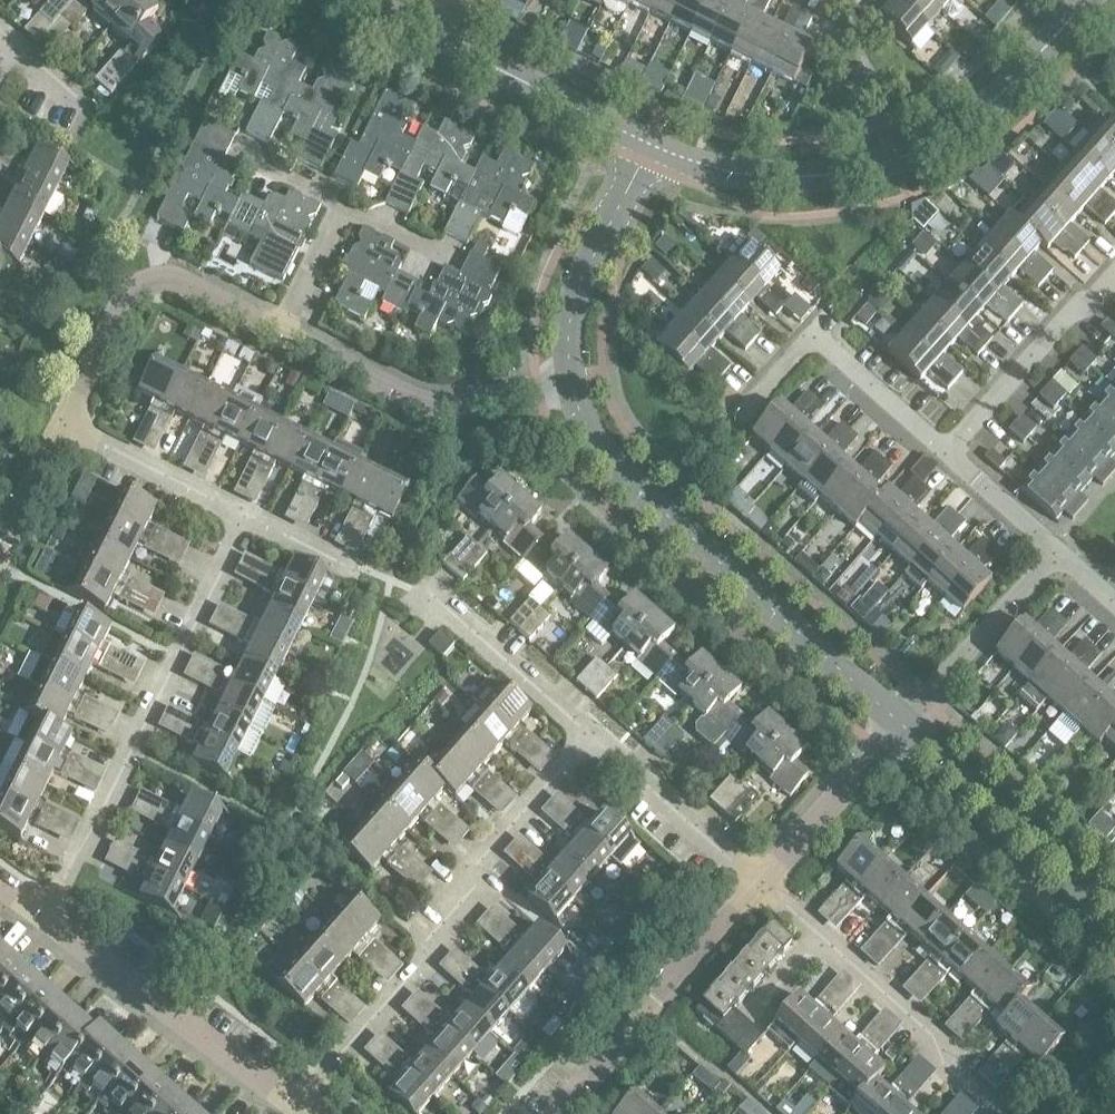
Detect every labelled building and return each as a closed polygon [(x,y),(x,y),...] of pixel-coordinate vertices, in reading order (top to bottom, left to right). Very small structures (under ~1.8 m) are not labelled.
[(76,0),(52,0),(39,14),(53,26),(60,18),(76,0)] [(136,0),(76,0),(60,18),(73,29),(90,8),(112,27),(136,0)] [(145,0),(136,0),(112,27),(133,46),(124,57),(119,53),(95,81),(111,95),(165,35),(150,22),(159,13),(145,0)] [(479,4),(489,9),(493,2),(490,0),(481,0),(479,4)] [(606,1),(604,5),(605,11),(608,15),(613,18),(619,18),(624,15),(626,11),(627,11),(632,0),(607,0),(606,1)] [(627,11),(631,4),(651,14),(658,0),(632,0),(627,11)] [(651,14),(671,24),(683,0),(658,0),(651,14)] [(671,24),(692,34),(709,0),(683,0),(671,24)] [(692,34),(712,45),(731,7),(721,2),(722,0),(709,0),(692,34)] [(731,7),(712,45),(733,55),(760,0),(748,0),(747,2),(743,9),(742,12),(731,7)] [(733,55),(753,65),(772,27),(761,22),(763,20),(766,13),(772,0),(760,0),(733,55)] [(896,0),(880,0),(881,1),(886,5),(890,9),(881,18),(912,46),(928,29),(896,0)] [(930,0),(896,0),(928,29),(943,12),(930,0)] [(943,12),(944,11),(950,16),(956,15),(961,11),(964,5),(964,3),(965,0),(930,0),(943,12)] [(518,24),(524,10),(505,1),(498,15),(518,24)] [(1010,14),(1000,5),(985,21),(985,22),(995,31),(1010,14)] [(782,33),(772,27),(753,65),(773,75),(804,14),(794,9),(786,24),(783,30),(782,33)] [(49,55),(73,29),(60,18),(53,26),(39,14),(24,32),(49,55)] [(804,14),(773,75),(793,85),(796,79),(808,55),(812,48),(802,43),(804,39),(807,33),(814,20),(804,14)] [(292,62),(299,48),(289,42),(281,45),(279,38),(268,32),(263,43),(265,50),(258,53),(254,62),(239,54),(231,70),(218,94),(221,100),(227,103),(232,101),(236,94),(254,103),(255,102),(260,104),(246,133),(269,145),(283,115),(299,85),(306,70),(292,62)] [(578,52),(583,43),(572,38),(567,47),(578,52)] [(593,51),(591,57),(600,62),(604,52),(599,50),(593,51)] [(808,55),(796,79),(808,85),(820,61),(808,55)] [(950,58),(939,67),(944,73),(955,65),(950,58)] [(312,91),(299,85),(283,115),(294,121),(292,124),(296,126),(290,137),(304,144),(297,158),(321,170),(337,137),(323,129),(326,123),(333,126),(358,77),(349,72),(340,75),(337,67),(328,62),(322,72),(324,80),(317,82),(312,91)] [(640,87),(646,73),(627,63),(620,77),(640,87)] [(661,97),(670,77),(650,67),(647,73),(640,87),(661,97)] [(702,116),(715,89),(695,79),(682,106),(702,116)] [(351,143),(334,177),(357,189),(365,174),(380,182),(384,174),(397,181),(416,142),(403,135),(407,127),(404,120),(412,118),(417,107),(407,101),(399,104),(396,96),(387,91),(362,140),(369,144),(365,150),(351,143)] [(712,100),(708,109),(715,113),(720,103),(712,100)] [(1079,129),(1058,111),(1044,128),(1065,145),(1079,129)] [(1108,118),(1092,136),(1114,157),(1114,125),(1108,118)] [(174,184),(156,219),(184,233),(188,225),(184,213),(181,211),(189,195),(202,202),(194,218),(210,226),(215,214),(219,216),(221,212),(232,217),(240,202),(226,194),(240,166),(241,165),(226,158),(237,136),(237,135),(206,120),(194,143),(209,150),(202,165),(188,157),(182,168),(184,175),(177,178),(174,184)] [(416,142),(397,181),(386,203),(408,214),(424,184),(416,180),(423,166),(436,173),(429,188),(445,196),(451,185),(455,187),(457,183),(467,188),(474,172),(462,166),(466,157),(463,149),(471,147),(477,136),(467,131),(458,134),(455,125),(445,120),(437,135),(423,128),(416,142)] [(1043,138),(1037,132),(1029,140),(1035,146),(1043,138)] [(1092,136),(1076,154),(1107,182),(1114,173),(1114,157),(1092,136)] [(482,157),(474,172),(467,188),(444,232),(468,244),(480,220),(488,224),(491,218),(505,225),(503,229),(518,237),(535,202),(520,195),(525,186),(522,179),(529,177),(535,165),(525,161),(517,163),(514,155),(504,150),(497,165),(482,157)] [(4,166),(9,155),(0,151),(0,174),(4,166)] [(9,155),(4,166),(56,192),(69,166),(38,151),(30,165),(9,155)] [(1107,182),(1076,154),(1062,170),(1113,216),(1114,213),(1114,204),(1100,190),(1107,182)] [(4,166),(0,174),(0,176),(20,186),(12,202),(43,218),(56,192),(4,166)] [(1062,170),(1046,187),(1078,215),(1085,207),(1105,224),(1113,216),(1062,170)] [(981,172),(972,182),(979,188),(988,178),(981,172)] [(1046,187),(1031,204),(1082,250),(1090,241),(1070,224),(1078,215),(1046,187)] [(224,231),(223,235),(233,240),(238,231),(261,243),(250,265),(267,274),(283,282),(299,251),(295,249),(300,239),(304,241),(311,228),(309,219),(316,217),(321,207),(322,206),(312,201),(310,201),(303,203),(301,197),(301,195),(291,190),(290,191),(286,199),(277,195),(269,197),(266,204),(244,194),(240,202),(232,217),(228,224),(224,231)] [(12,202),(5,216),(0,213),(0,227),(31,243),(43,218),(12,202)] [(1031,204),(1016,221),(1041,244),(1047,250),(1055,241),(1075,258),(1082,250),(1031,204)] [(98,214),(88,209),(83,221),(92,226),(98,214)] [(708,244),(713,238),(700,227),(699,229),(683,216),(679,221),(708,244)] [(1034,253),(1041,244),(1016,221),(1011,217),(995,234),(1046,280),(1054,271),(1034,253)] [(0,227),(0,259),(18,268),(31,243),(0,227)] [(374,233),(363,228),(358,238),(361,246),(353,248),(348,259),(351,261),(347,269),(343,267),(340,274),(348,278),(333,307),(364,322),(372,307),(371,306),(378,292),(385,296),(382,303),(404,314),(407,308),(416,291),(420,283),(398,272),(401,266),(398,257),(390,252),(394,243),(384,238),(377,240),(374,233)] [(766,243),(755,233),(748,241),(759,251),(766,243)] [(937,245),(923,233),(911,246),(925,258),(937,245)] [(1046,280),(995,234),(980,251),(1011,279),(1019,270),(1039,288),(1046,280)] [(769,282),(778,271),(739,237),(724,254),(731,261),(784,308),(790,300),(769,282)] [(674,251),(664,242),(655,252),(665,261),(674,251)] [(460,276),(446,269),(430,299),(416,291),(407,308),(418,313),(417,316),(420,318),(415,328),(431,336),(438,321),(449,326),(454,324),(456,330),(467,336),(472,326),(470,319),(477,317),(482,306),(489,305),(492,298),(489,292),(501,269),(483,260),(488,249),(477,243),(472,254),(471,253),(460,276)] [(73,264),(78,254),(64,247),(59,258),(73,264)] [(980,251),(965,268),(1016,313),(1024,305),(1004,287),(1011,279),(980,251)] [(0,259),(0,274),(6,262),(18,268),(0,259)] [(784,308),(731,261),(716,278),(748,306),(755,298),(775,317),(784,308)] [(667,275),(652,262),(641,274),(656,287),(667,275)] [(965,268),(950,285),(981,313),(988,304),(1008,322),(1016,313),(965,268)] [(748,306),(716,278),(701,295),(754,342),(760,334),(739,316),(748,306)] [(950,285),(935,302),(986,348),(993,339),(973,321),(981,313),(950,285)] [(754,342),(701,295),(686,312),(718,340),(724,333),(745,351),(754,342)] [(935,302),(919,319),(951,347),(958,339),(978,356),(986,348),(935,302)] [(878,317),(866,307),(859,315),(870,325),(878,317)] [(718,340),(686,312),(671,329),(723,375),(730,368),(709,350),(718,340)] [(919,319),(904,336),(955,382),(963,374),(943,356),(951,347),(919,319)] [(1107,320),(1101,328),(1114,341),(1114,327),(1107,320)] [(195,346),(201,335),(189,328),(183,339),(195,346)] [(723,375),(671,329),(655,347),(686,375),(694,366),(715,385),(723,375)] [(212,336),(205,333),(201,340),(209,343),(212,336)] [(904,336),(888,354),(920,382),(928,373),(948,391),(955,382),(904,336)] [(240,350),(228,344),(223,354),(235,360),(240,350)] [(1077,355),(1091,368),(1097,361),(1083,348),(1077,355)] [(255,358),(243,352),(238,362),(250,367),(255,358)] [(1077,355),(1070,363),(1084,376),(1091,368),(1077,355)] [(155,362),(139,394),(154,401),(144,421),(155,427),(181,375),(155,362)] [(273,381),(278,370),(267,364),(265,371),(266,377),(273,381)] [(0,379),(0,383),(7,387),(11,379),(2,375),(0,379)] [(181,375),(155,427),(165,432),(175,412),(190,419),(206,387),(181,375)] [(292,376),(285,388),(296,394),(303,382),(292,376)] [(1046,389),(1061,402),(1067,395),(1053,382),(1046,389)] [(206,387),(190,419),(205,427),(196,447),(205,452),(231,400),(206,387)] [(1112,387),(1097,404),(1114,420),(1114,389),(1112,387)] [(231,400),(205,452),(216,457),(226,437),(240,444),(256,412),(262,401),(237,388),(231,400)] [(1046,389),(1039,397),(1054,410),(1061,402),(1046,389)] [(347,421),(355,407),(329,394),(322,408),(347,421)] [(780,406),(752,437),(770,453),(816,401),(807,394),(790,414),(780,406)] [(816,401),(770,453),(787,468),(815,437),(806,429),(824,409),(816,401)] [(1097,404),(1082,421),(1114,450),(1114,420),(1097,404)] [(369,414),(356,408),(353,414),(366,420),(369,414)] [(256,412),(240,444),(256,452),(246,472),(256,477),(281,425),(256,412)] [(1016,423),(1030,436),(1037,429),(1022,416),(1016,423)] [(374,428),(377,420),(369,417),(365,425),(374,428)] [(155,454),(165,432),(155,427),(144,421),(133,443),(155,454)] [(1082,421),(1067,438),(1111,477),(1114,473),(1114,465),(1110,461),(1114,455),(1114,450),(1082,421)] [(1016,423),(1009,431),(1023,444),(1030,436),(1016,423)] [(815,437),(787,468),(804,483),(850,432),(841,424),(823,444),(815,437)] [(281,425),(256,477),(267,482),(277,463),(291,470),(306,438),(281,425)] [(850,432),(804,483),(821,498),(849,467),(840,459),(858,439),(850,432)] [(306,438),(291,470),(306,477),(296,497),(306,502),(332,450),(306,438)] [(1111,477),(1067,438),(1052,455),(1087,487),(1095,478),(1104,485),(1111,477)] [(332,450),(306,502),(318,508),(327,488),(341,495),(357,463),(362,453),(336,441),(332,450)] [(206,478),(216,457),(205,452),(196,447),(185,468),(206,478)] [(992,450),(991,451),(985,458),(999,471),(1006,463),(992,450)] [(849,467),(821,498),(838,513),(884,462),(875,454),(857,474),(849,467)] [(1087,487),(1052,455),(1036,472),(1081,511),(1089,503),(1080,495),(1087,487)] [(915,479),(923,486),(939,470),(926,459),(910,476),(913,480),(915,479)] [(884,462),(838,513),(855,529),(883,497),(874,489),(892,469),(884,462)] [(357,463),(341,495),(356,503),(347,522),(356,527),(382,475),(357,463)] [(256,504),(267,482),(256,477),(246,472),(235,493),(256,504)] [(1081,511),(1036,472),(1021,490),(1056,521),(1065,512),(1074,520),(1081,511)] [(382,475),(356,527),(367,533),(377,513),(392,521),(408,488),(382,475)] [(85,509),(97,485),(84,478),(72,502),(85,509)] [(480,516),(493,528),(522,496),(502,478),(489,492),(475,480),(456,501),(477,519),(480,516)] [(889,491),(883,497),(855,529),(861,523),(877,537),(923,486),(915,479),(913,480),(897,498),(889,491)] [(923,486),(877,537),(894,553),(922,521),(914,513),(931,494),(923,486)] [(742,519),(753,506),(738,492),(726,505),(742,519)] [(156,509),(124,493),(111,519),(163,545),(168,535),(148,525),(156,509)] [(542,513),(522,496),(493,528),(506,539),(503,542),(523,560),(542,539),(529,528),(542,513)] [(308,529),(318,508),(306,502),(296,497),(285,518),(308,529)] [(922,521),(894,553),(911,568),(957,517),(949,509),(931,529),(922,521)] [(770,525),(752,510),(744,520),(761,535),(770,525)] [(928,583),(957,551),(948,544),(965,524),(957,517),(911,568),(905,575),(922,590),(928,583)] [(163,545),(111,519),(99,544),(131,560),(138,546),(158,556),(163,545)] [(357,554),(367,533),(356,527),(347,522),(336,544),(357,554)] [(58,525),(52,536),(60,540),(66,529),(58,525)] [(190,547),(168,535),(163,545),(158,556),(180,568),(190,547)] [(453,572),(477,545),(467,536),(443,563),(453,572)] [(781,543),(789,550),(795,543),(788,536),(781,543)] [(555,551),(542,539),(523,560),(544,579),(547,575),(560,587),(588,555),(568,537),(555,551)] [(957,551),(928,583),(945,598),(991,547),(982,539),(965,559),(957,551)] [(131,560),(99,544),(86,569),(138,595),(143,585),(123,575),(131,560)] [(453,572),(463,581),(487,554),(477,545),(453,572)] [(991,547),(945,598),(963,614),(991,582),(982,574),(999,554),(991,547)] [(837,558),(845,565),(854,555),(846,548),(837,558)] [(43,581),(55,558),(46,552),(34,576),(43,581)] [(234,575),(256,586),(261,576),(267,564),(245,553),(234,575)] [(607,572),(588,555),(560,587),(572,598),(569,601),(590,619),(608,599),(595,586),(607,572)] [(812,579),(819,572),(802,557),(795,565),(812,579)] [(267,564),(261,576),(314,602),(327,576),(295,560),(288,575),(267,564)] [(138,595),(86,569),(73,595),(105,611),(112,597),(133,607),(138,595)] [(832,580),(822,571),(813,582),(823,590),(832,580)] [(314,602),(261,576),(256,586),(277,596),(270,611),(301,627),(314,602)] [(164,595),(143,585),(138,595),(133,607),(153,617),(164,595)] [(864,624),(889,596),(878,587),(863,604),(860,602),(851,613),(864,624)] [(840,598),(846,603),(853,595),(847,589),(840,598)] [(621,610),(608,599),(590,619),(593,622),(586,631),(602,646),(613,634),(626,646),(654,614),(634,596),(621,610)] [(52,605),(39,598),(33,611),(46,617),(52,605)] [(530,599),(510,623),(520,631),(540,608),(530,599)] [(208,626),(230,638),(236,626),(241,615),(219,604),(208,626)] [(540,608),(520,631),(530,641),(550,617),(540,608)] [(1024,623),(996,654),(1014,670),(1060,618),(1051,610),(1033,631),(1024,623)] [(301,627),(270,611),(262,626),(241,615),(236,626),(289,652),(301,627)] [(970,626),(977,618),(969,611),(961,619),(970,626)] [(110,629),(78,613),(65,639),(117,665),(122,656),(102,646),(110,629)] [(875,613),(864,626),(880,640),(892,627),(875,613)] [(674,632),(654,614),(626,646),(638,657),(636,660),(656,679),(675,658),(661,646),(674,632)] [(1060,618),(1014,670),(1031,685),(1059,654),(1050,646),(1069,626),(1060,618)] [(289,652),(236,626),(230,638),(252,648),(245,662),(276,678),(289,652)] [(440,632),(429,645),(444,658),(455,645),(440,632)] [(117,665),(65,639),(54,633),(41,659),(85,680),(91,667),(112,676),(117,665)] [(346,642),(337,638),(333,646),(342,650),(346,642)] [(1059,654),(1031,685),(1048,700),(1094,649),(1085,641),(1067,661),(1059,654)] [(920,651),(910,642),(899,655),(908,664),(920,651)] [(1094,649),(1048,700),(1065,715),(1093,684),(1084,676),(1102,656),(1094,649)] [(184,676),(206,687),(211,676),(217,666),(194,655),(184,676)] [(688,670),(675,658),(656,679),(676,697),(679,693),(692,705),(721,673),(701,655),(688,670)] [(143,666),(122,656),(117,665),(112,676),(133,687),(143,666)] [(597,658),(576,682),(586,691),(607,667),(597,658)] [(77,697),(85,680),(41,659),(29,684),(40,690),(93,715),(97,707),(77,697)] [(276,678),(245,662),(237,677),(217,666),(211,676),(263,703),(276,678)] [(607,667),(586,691),(596,700),(617,676),(607,667)] [(740,691),(721,673),(692,705),(705,717),(696,727),(697,733),(713,748),(723,737),(741,717),(728,705),(740,691)] [(263,703),(211,676),(206,687),(227,698),(219,712),(251,728),(263,703)] [(1114,694),(1114,676),(1101,691),(1093,684),(1065,715),(1058,723),(1075,738),(1082,731),(1114,694)] [(505,689),(486,711),(530,749),(538,740),(520,725),(532,712),(505,689)] [(93,715),(40,690),(28,715),(60,731),(66,717),(87,727),(93,715)] [(442,706),(450,697),(443,691),(435,700),(442,706)] [(1082,731),(1099,746),(1105,739),(1114,728),(1114,694),(1082,731)] [(157,727),(180,738),(186,726),(191,717),(168,706),(157,727)] [(118,717),(97,707),(93,715),(87,727),(108,738),(118,717)] [(486,711),(467,732),(494,755),(505,743),(522,758),(530,749),(486,711)] [(251,728),(219,712),(212,727),(191,717),(186,726),(238,753),(251,728)] [(755,729),(741,717),(723,737),(743,756),(746,753),(758,764),(787,732),(767,714),(755,729)] [(63,752),(71,737),(29,716),(17,741),(27,746),(78,771),(83,762),(63,752)] [(664,717),(643,742),(652,750),(673,726),(664,717)] [(238,753),(186,726),(180,738),(201,749),(194,763),(225,779),(238,753)] [(673,726),(652,750),(663,759),(684,736),(673,726)] [(305,728),(301,738),(307,741),(312,731),(305,728)] [(1105,739),(1114,748),(1114,728),(1105,739)] [(467,732),(449,753),(492,792),(500,782),(483,767),(494,755),(467,732)] [(807,750),(787,732),(758,764),(772,776),(769,779),(790,797),(808,776),(795,764),(807,750)] [(555,755),(538,740),(530,749),(522,758),(540,773),(555,755)] [(78,771),(27,746),(15,771),(47,787),(53,774),(72,784),(78,771)] [(396,762),(402,756),(393,748),(387,754),(396,762)] [(357,784),(375,763),(362,752),(344,773),(357,784)] [(419,765),(446,788),(457,798),(468,785),(485,800),(492,792),(449,753),(430,774),(420,764),(419,765)] [(105,773),(83,762),(78,771),(72,784),(94,794),(105,773)] [(288,772),(274,765),(270,772),(285,778),(288,772)] [(419,765),(401,786),(444,825),(452,816),(435,801),(446,788),(419,765)] [(47,787),(15,771),(2,797),(54,822),(58,814),(38,804),(47,787)] [(342,789),(350,781),(343,775),(336,783),(342,789)] [(730,777),(709,800),(719,809),(740,786),(730,777)] [(517,797),(500,782),(492,792),(485,800),(501,815),(517,797)] [(735,823),(759,796),(743,782),(740,786),(719,809),(735,823)] [(401,786),(382,807),(409,831),(419,819),(436,834),(444,825),(401,786)] [(130,812),(152,823),(157,813),(163,802),(141,791),(130,812)] [(541,812),(561,829),(568,821),(576,811),(556,794),(541,812)] [(2,797),(0,801),(0,828),(21,838),(28,824),(48,834),(54,822),(2,797)] [(163,802),(157,813),(209,839),(222,813),(190,797),(183,812),(163,802)] [(382,807),(363,828),(407,867),(414,859),(398,844),(409,831),(382,807)] [(641,846),(604,814),(593,826),(576,811),(568,821),(612,859),(611,860),(621,869),(641,846)] [(209,839),(157,813),(152,823),(172,833),(165,848),(197,864),(209,839)] [(79,824),(58,814),(54,822),(48,834),(69,844),(79,824)] [(469,831),(452,816),(444,825),(436,834),(453,849),(469,831)] [(612,859),(568,821),(561,829),(578,844),(566,857),(593,880),(611,860),(612,859)] [(1114,831),(1103,821),(1095,831),(1106,840),(1114,831)] [(398,877),(407,867),(363,828),(344,850),(371,874),(382,862),(398,877)] [(503,853),(523,871),(531,863),(539,854),(519,835),(503,853)] [(104,863),(127,874),(133,863),(138,852),(115,841),(104,863)] [(834,897),(843,905),(882,862),(861,842),(837,869),(850,880),(834,897)] [(197,864),(165,848),(158,862),(138,852),(133,863),(185,889),(197,864)] [(593,880),(566,857),(556,869),(539,854),(531,863),(574,901),(593,880)] [(431,874),(414,859),(407,867),(398,877),(415,892),(431,874)] [(882,862),(843,905),(852,913),(867,896),(880,907),(903,880),(882,862)] [(185,889),(133,863),(127,874),(147,884),(140,899),(172,915),(185,889)] [(574,901),(531,863),(523,871),(540,886),(529,899),(555,923),(574,901)] [(903,880),(880,907),(891,917),(876,934),(886,943),(924,899),(903,880)] [(224,906),(229,896),(221,892),(217,902),(224,906)] [(296,909),(305,900),(296,892),(288,901),(296,909)] [(636,921),(653,902),(643,893),(627,912),(636,921)] [(843,905),(834,897),(819,914),(837,930),(852,913),(843,905)] [(924,899),(886,943),(894,950),(909,934),(922,945),(945,918),(924,899)] [(353,901),(334,922),(377,961),(385,952),(368,937),(379,924),(375,920),(353,901)] [(475,925),(495,942),(503,933),(511,924),(491,907),(475,925)] [(945,918),(922,945),(933,955),(919,972),(928,980),(966,937),(945,918)] [(204,921),(201,929),(211,934),(216,924),(208,920),(204,921)] [(334,922),(315,943),(342,967),(352,955),(369,970),(377,961),(334,922)] [(565,950),(539,926),(528,939),(511,924),(503,933),(546,972),(565,950)] [(776,962),(793,943),(773,925),(763,936),(755,928),(746,939),(754,946),(748,953),(767,971),(768,972),(777,962),(776,962)] [(546,972),(503,933),(495,942),(511,957),(500,969),(527,993),(546,972)] [(894,950),(876,934),(861,951),(879,967),(894,950)] [(966,937),(928,980),(936,988),(951,971),(964,982),(988,956),(966,937)] [(315,943),(297,964),(341,1003),(348,995),(331,980),(342,967),(315,943)] [(767,971),(748,953),(740,946),(732,955),(739,963),(733,970),(753,987),(754,988),(762,979),(761,978),(767,971)] [(438,967),(458,984),(466,976),(474,967),(454,949),(438,967)] [(402,967),(385,952),(377,961),(369,970),(386,985),(402,967)] [(22,971),(4,955),(0,959),(0,995),(22,971)] [(988,956),(964,982),(976,993),(961,1009),(970,1018),(1009,974),(988,956)] [(341,1003),(297,964),(288,957),(269,978),(305,1010),(315,998),(332,1013),(341,1003)] [(747,994),(753,987),(733,970),(725,963),(716,972),(724,980),(718,987),(737,1005),(738,1006),(748,995),(747,994)] [(1059,966),(1053,972),(1062,981),(1068,974),(1059,966)] [(527,993),(500,969),(490,981),(474,967),(466,976),(509,1014),(527,993)] [(40,987),(22,971),(0,995),(0,1026),(3,1028),(14,1015),(40,987)] [(928,980),(919,972),(904,988),(922,1004),(936,988),(928,980)] [(861,991),(841,973),(826,990),(846,1008),(861,991)] [(1009,974),(970,1018),(978,1024),(992,1008),(1005,1019),(997,1029),(997,1030),(1021,1003),(1030,993),(1009,974)] [(509,1014),(466,976),(458,984),(474,999),(463,1011),(490,1035),(509,1014)] [(744,1019),(733,1009),(737,1005),(718,987),(710,979),(701,989),(709,996),(695,1011),(703,1019),(702,1020),(712,1029),(714,1028),(725,1039),(744,1019)] [(580,1000),(586,992),(578,985),(571,993),(580,1000)] [(33,1032),(58,1003),(40,987),(14,1015),(3,1028),(21,1045),(33,1032)] [(811,1007),(799,997),(771,1028),(772,1029),(773,1028),(793,1045),(792,1047),(793,1048),(798,1042),(836,999),(826,990),(811,1007)] [(400,1010),(420,1027),(428,1018),(436,1009),(416,992),(400,1010)] [(364,1010),(348,995),(341,1003),(332,1013),(348,1027),(364,1010)] [(836,999),(798,1042),(819,1061),(842,1035),(831,1025),(846,1008),(836,999)] [(52,1046),(76,1019),(58,1003),(33,1032),(21,1045),(39,1061),(52,1046)] [(1021,1003),(997,1030),(1009,1041),(995,1057),(1004,1065),(1042,1022),(1021,1003)] [(490,1035),(463,1011),(452,1024),(436,1009),(428,1018),(471,1056),(490,1035)] [(978,1024),(961,1009),(946,1026),(963,1042),(978,1024)] [(901,1027),(884,1011),(869,1028),(878,1037),(887,1044),(901,1027)] [(471,1056),(428,1018),(420,1027),(436,1042),(426,1053),(453,1077),(471,1056)] [(61,1071),(94,1035),(76,1019),(52,1046),(39,1061),(57,1077),(61,1071)] [(744,1019),(725,1039),(735,1048),(754,1028),(744,1019)] [(1042,1022),(1004,1065),(1013,1073),(1027,1057),(1040,1068),(1064,1041),(1042,1022)] [(754,1028),(735,1048),(746,1057),(764,1037),(754,1028)] [(831,1089),(878,1037),(869,1028),(853,1045),(842,1035),(819,1061),(810,1070),(831,1089)] [(97,1067),(116,1046),(98,1030),(94,1035),(61,1071),(79,1087),(97,1067)] [(544,1046),(529,1033),(514,1050),(529,1063),(544,1046)] [(363,1051),(383,1069),(391,1060),(399,1052),(379,1034),(363,1051)] [(887,1044),(878,1037),(831,1089),(852,1108),(860,1099),(875,1082),(884,1072),(872,1061),(887,1044)] [(104,1095),(134,1062),(116,1046),(97,1067),(79,1087),(97,1104),(104,1095)] [(453,1077),(426,1053),(415,1066),(399,1052),(391,1060),(434,1098),(453,1077)] [(526,1063),(515,1053),(495,1075),(507,1086),(526,1063)] [(735,1076),(748,1061),(740,1054),(727,1069),(735,1076)] [(1013,1073),(995,1057),(980,1073),(998,1089),(1013,1073)] [(935,1075),(917,1059),(902,1075),(920,1092),(935,1075)] [(391,1060),(383,1069),(399,1083),(388,1096),(408,1113),(420,1113),(434,1098),(391,1060)] [(152,1078),(134,1062),(104,1095),(97,1104),(109,1113),(121,1113),(131,1103),(152,1078)] [(712,1093),(720,1085),(699,1066),(691,1075),(712,1093)] [(875,1082),(860,1099),(852,1108),(858,1113),(885,1113),(911,1084),(902,1075),(887,1092),(875,1082)] [(170,1094),(152,1078),(131,1103),(121,1113),(152,1113),(170,1094)] [(758,1094),(766,1084),(762,1080),(753,1090),(758,1094)] [(722,1095),(730,1086),(724,1081),(716,1090),(722,1095)] [(885,1113),(911,1113),(905,1109),(920,1092),(911,1084),(885,1113)] [(188,1111),(170,1094),(152,1113),(185,1113),(188,1111)] [(493,1100),(487,1094),(481,1099),(488,1106),(493,1100)] [(635,1096),(619,1113),(656,1113),(635,1096)] [(960,1097),(945,1113),(976,1113),(977,1113),(960,1097)] [(478,1098),(470,1106),(479,1113),(487,1106),(478,1098)] [(749,1104),(740,1113),(760,1113),(749,1104)] [(796,1112),(786,1104),(778,1113),(779,1113),(794,1113),(796,1112)]
